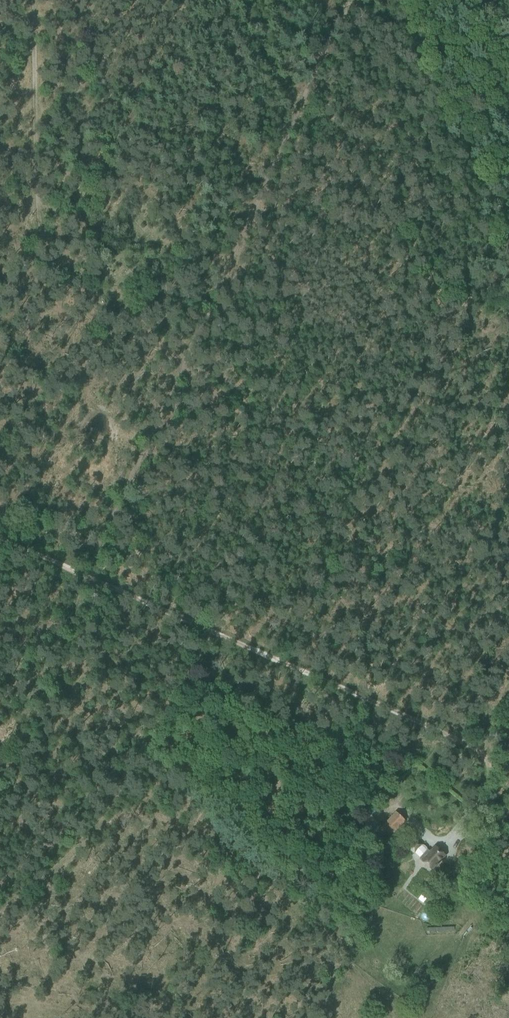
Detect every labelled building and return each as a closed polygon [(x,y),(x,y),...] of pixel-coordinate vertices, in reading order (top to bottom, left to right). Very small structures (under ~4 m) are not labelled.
[(382,789),(376,796),(381,800),(387,794),(382,789)] [(385,825),(378,832),(383,837),(386,834),(390,837),(394,833),(399,828),(406,821),(396,812),(390,819),(385,825)] [(373,834),(370,830),(368,832),(365,829),(367,827),(363,823),(349,837),(359,848),(373,834)] [(444,856),(436,847),(430,853),(428,850),(427,851),(417,841),(410,848),(415,853),(418,849),(424,854),(420,858),(432,869),(444,856)]
